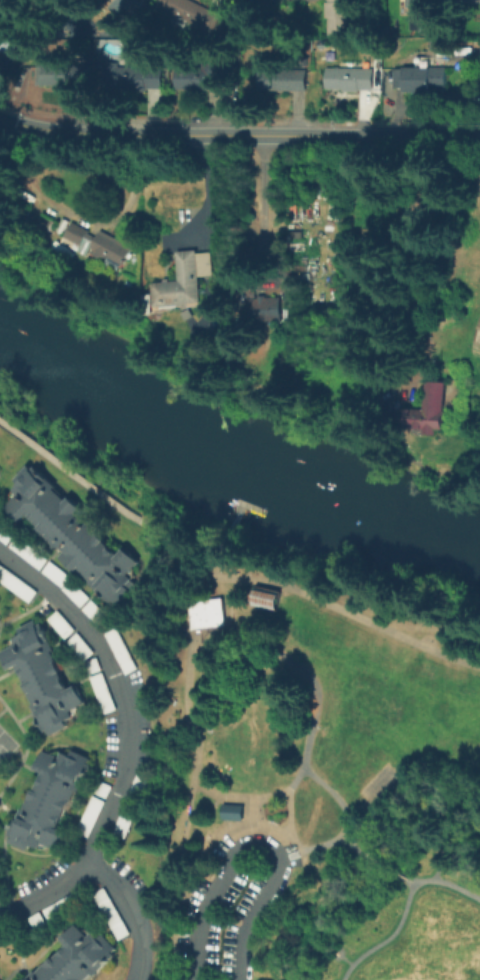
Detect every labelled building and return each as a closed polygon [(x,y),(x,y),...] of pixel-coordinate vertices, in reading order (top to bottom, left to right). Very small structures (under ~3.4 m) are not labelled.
[(13,13),(0,4),(0,0),(22,0),(13,13)] [(159,11),(164,0),(188,0),(226,18),(221,28),(215,30),(187,17),(185,21),(167,12),(165,14),(159,11)] [(329,2),(329,0),(349,0),(348,35),(328,35),(328,19),(327,19),(327,1),(329,2)] [(412,10),(412,0),(449,0),(449,13),(441,12),(440,32),(413,31),(413,10),(412,10)] [(7,68),(0,64),(0,36),(19,47),(7,68)] [(120,64),(120,70),(125,70),(125,67),(149,67),(149,70),(163,70),(163,89),(148,89),(148,94),(125,94),(125,89),(104,89),(104,64),(120,64)] [(80,86),(80,89),(60,89),(60,86),(40,86),(40,65),(80,65),(80,86)] [(433,68),(433,69),(446,69),(446,90),(433,90),(433,93),(406,93),(406,90),(396,90),(396,69),(406,69),(406,68),(433,68)] [(260,91),(260,70),(308,70),(308,92),(260,91)] [(178,90),(178,71),(213,71),(213,90),(178,90)] [(328,72),(382,71),(382,90),(328,91),(328,72)] [(8,206),(0,201),(0,218),(8,206)] [(104,261),(91,252),(89,255),(84,252),(86,250),(67,238),(76,224),(99,239),(103,232),(135,252),(125,267),(122,265),(120,268),(105,259),(104,261)] [(179,252),(198,251),(198,256),(210,255),(212,276),(201,277),(203,307),(151,310),(149,280),(182,277),(179,252)] [(250,299),(281,297),(283,320),(253,322),(250,299)] [(404,425),(404,410),(427,411),(428,384),(444,384),(444,409),(449,409),(448,431),(440,431),(440,438),(427,438),(427,432),(414,431),(415,426),(404,425)] [(30,466),(35,470),(38,466),(61,487),(56,492),(67,502),(72,497),(91,514),(84,522),(89,527),(93,523),(103,532),(101,535),(124,556),(130,550),(146,564),(140,571),(147,577),(137,589),(121,607),(116,602),(112,605),(91,586),(93,583),(84,575),(87,573),(83,569),(79,574),(64,560),(70,553),(63,547),(60,550),(49,540),(52,537),(29,517),(24,522),(9,508),(17,499),(13,495),(22,485),(17,480),(30,466)] [(8,545),(0,539),(0,535),(4,529),(14,536),(8,545)] [(11,548),(18,539),(48,560),(49,561),(42,572),(11,548)] [(46,573),(53,564),(73,580),(65,590),(46,573)] [(33,603),(0,579),(0,566),(36,592),(39,594),(33,603)] [(67,590),(74,583),(92,600),(84,608),(67,590)] [(283,590),(279,612),(251,607),(255,585),(283,590)] [(228,625),(225,598),(191,602),(194,629),(228,625)] [(87,611),(95,602),(111,617),(102,627),(87,611)] [(50,621),(60,612),(77,631),(67,637),(65,635),(50,621)] [(36,621),(40,628),(47,625),(60,653),(54,655),(71,693),(80,689),(88,706),(76,712),(79,719),(68,724),(70,728),(47,738),(35,713),(39,712),(19,668),(11,672),(3,655),(15,640),(24,636),(20,628),(36,621)] [(109,635),(120,629),(142,670),(131,676),(109,635)] [(69,642),(79,634),(97,654),(89,661),(69,642)] [(88,664),(100,658),(104,669),(92,675),(90,671),(88,664)] [(93,679),(105,674),(111,688),(120,712),(107,716),(105,710),(93,679)] [(75,750),(93,759),(91,764),(93,765),(82,789),(78,788),(58,830),(67,834),(59,851),(48,846),(45,852),(33,847),(30,853),(13,845),(16,839),(11,837),(30,797),(33,798),(45,773),(38,769),(46,752),(61,756),(63,752),(72,756),(75,750)] [(139,774),(152,779),(136,818),(126,839),(114,834),(139,774)] [(102,781),(113,787),(109,798),(97,793),(102,781)] [(94,797),(107,802),(92,839),(78,834),(94,797)] [(221,803),(242,804),(241,820),(220,819),(221,803)] [(95,897),(106,889),(130,935),(119,940),(95,897)] [(46,912),(77,891),(85,902),(53,923),(46,912)] [(31,921),(42,914),(47,924),(36,930),(31,921)] [(8,933),(0,933),(0,922),(8,922),(8,933)] [(95,972),(87,979),(32,979),(48,964),(51,967),(71,946),(66,941),(79,927),(86,934),(92,928),(103,940),(106,937),(120,951),(116,955),(119,958),(101,977),(95,972)]
